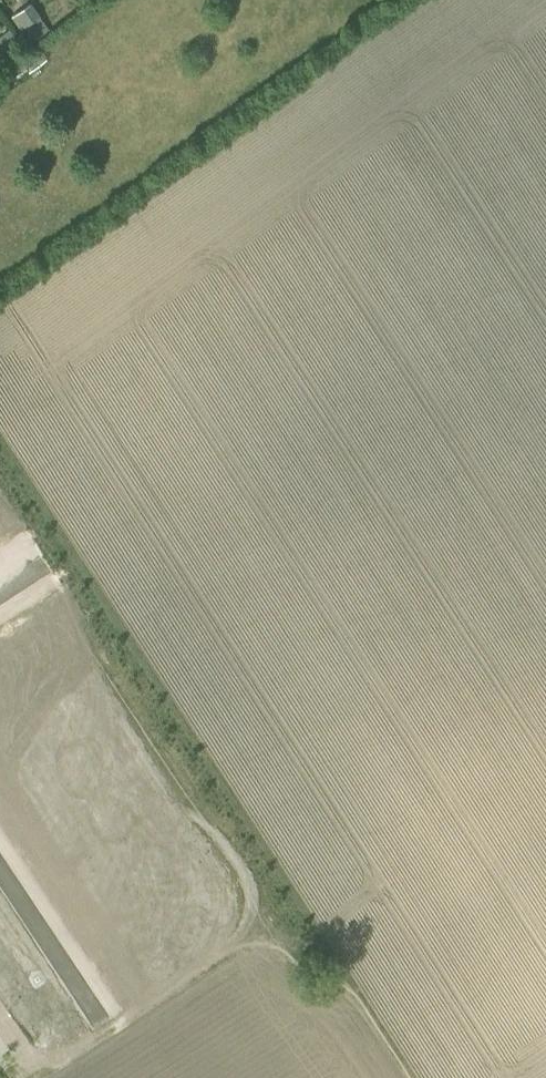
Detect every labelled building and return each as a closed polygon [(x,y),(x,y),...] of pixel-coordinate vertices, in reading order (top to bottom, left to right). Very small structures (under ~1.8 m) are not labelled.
[(11,15),(21,28),(40,13),(30,0),(11,15)] [(0,38),(0,49),(4,54),(19,42),(10,30),(0,38)]
